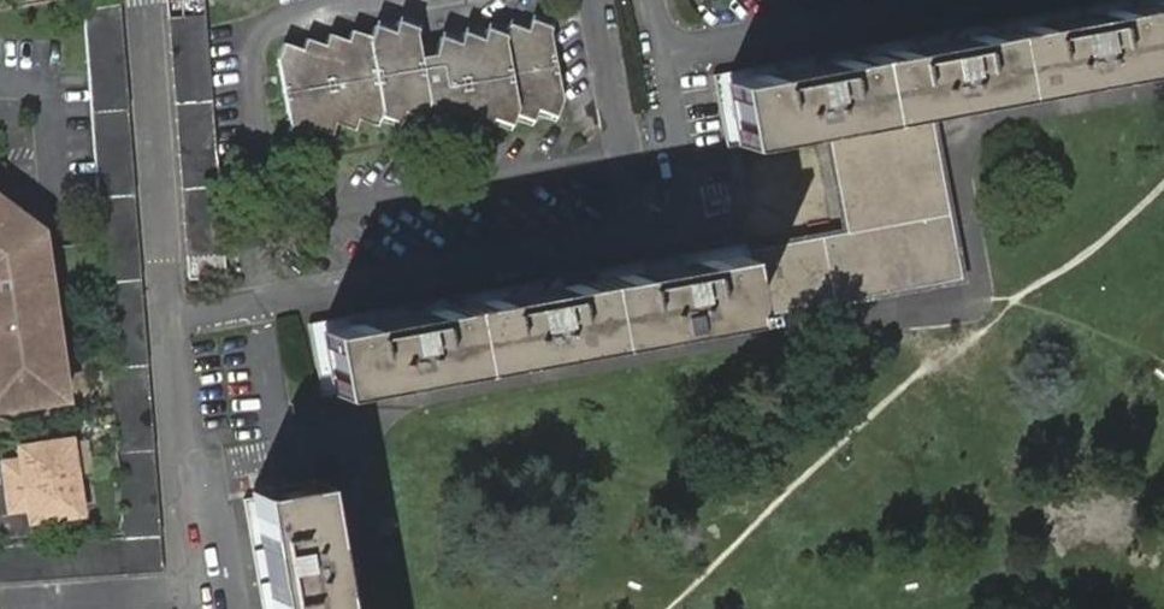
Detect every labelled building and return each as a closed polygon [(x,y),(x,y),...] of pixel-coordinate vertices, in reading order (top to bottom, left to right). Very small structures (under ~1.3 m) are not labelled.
[(223,248),(203,0),(166,0),(185,251),(223,248)] [(713,75),(725,143),(826,125),(844,230),(746,248),(745,245),(677,258),(679,270),(647,276),(645,264),(540,284),(542,296),(511,302),(508,289),(408,308),(410,321),(379,327),(376,314),(308,327),(318,387),(756,307),(757,314),(956,278),(925,108),(957,102),(956,95),(1163,57),(1163,0),(1121,0),(1080,7),(1083,21),(1050,28),(1048,13),(949,32),(951,45),(917,51),(914,39),(812,56),(814,70),(782,76),(779,63),(713,75)] [(713,75),(779,63),(782,76),(814,70),(812,56),(914,39),(917,51),(951,45),(949,32),(1048,13),(1050,28),(1083,21),(1080,7),(1121,0),(1105,0),(712,71),(713,75)] [(83,6),(124,541),(0,548),(0,583),(163,574),(118,3),(83,6)] [(419,55),(416,43),(414,33),(415,28),(396,21),(393,31),(374,24),(370,35),(351,29),(347,39),(329,34),(324,44),(306,38),(303,49),(282,42),(276,58),(290,123),(287,131),(308,138),(312,126),(330,132),(334,122),(353,127),(356,117),(375,123),(379,112),(398,118),(402,109),(421,115),(425,105),(443,111),(446,117),(445,123),(464,130),(468,120),(487,126),(492,115),(509,122),(514,112),(532,117),(536,109),(554,114),(561,97),(549,36),(551,29),(531,21),(527,31),(509,24),(503,35),(487,28),(482,39),(462,32),(459,42),(440,36),(437,46),(435,52),(419,55)] [(437,46),(416,43),(419,55),(435,52),(437,46)] [(3,400),(7,401),(12,401),(15,402),(18,402),(22,401),(27,401),(32,400),(36,398),(41,396),(45,394),(49,390),(53,387),(56,383),(67,381),(47,250),(33,252),(32,234),(17,223),(27,213),(0,194),(0,398),(3,400)] [(27,213),(17,223),(32,234),(33,252),(47,250),(44,232),(27,213)] [(677,258),(745,245),(744,241),(307,323),(308,327),(376,314),(379,327),(410,321),(408,308),(508,289),(511,302),(542,296),(540,284),(645,264),(647,276),(679,270),(677,258)] [(185,251),(187,277),(225,274),(223,248),(185,251)] [(13,507),(31,504),(33,515),(88,506),(77,439),(22,449),(23,457),(5,461),(13,507)] [(307,488),(246,498),(255,549),(266,547),(272,578),(260,581),(265,608),(327,608),(307,488)] [(260,608),(265,608),(260,581),(272,578),(266,547),(255,549),(246,498),(241,499),(260,608)]
